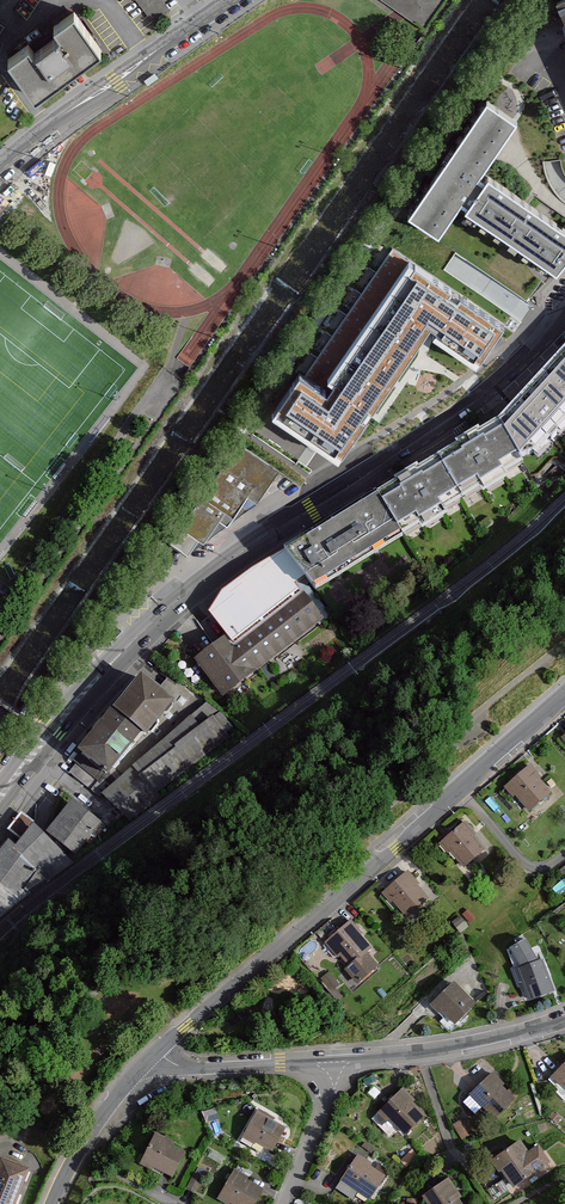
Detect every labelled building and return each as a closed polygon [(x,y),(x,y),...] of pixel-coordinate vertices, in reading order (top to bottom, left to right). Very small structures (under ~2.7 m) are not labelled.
[(154,22),(170,10),(162,0),(136,0),(154,22)] [(564,24),(564,2),(557,5),(558,8),(564,24)] [(101,50),(74,12),(51,28),(57,37),(34,53),(28,45),(7,60),(33,97),(36,95),(101,50)] [(467,215),(532,259),(557,276),(564,264),(564,232),(551,222),(525,205),(488,180),(485,185),(477,180),(483,172),(493,157),(516,124),(512,121),(492,108),(485,103),(408,216),(439,237),(459,208),(461,205),(470,211),(469,213),(467,215)] [(274,413),(340,458),(369,416),(371,413),(372,411),(391,384),(393,381),(394,379),(418,345),(422,339),(428,329),(433,332),(437,335),(477,363),(504,324),(415,263),(394,249),(305,377),(301,374),(274,413)] [(543,376),(564,396),(564,350),(543,376)] [(543,376),(497,426),(520,464),(564,417),(564,396),(543,376)] [(520,464),(497,426),(433,464),(454,499),(473,488),(478,495),(503,480),(500,475),(520,464)] [(275,472),(236,445),(179,528),(199,543),(229,520),(244,497),(253,504),(275,472)] [(454,499),(433,464),(370,501),(388,531),(407,520),(410,525),(434,511),(454,499)] [(388,531),(370,501),(275,557),(290,584),(388,531)] [(290,584),(275,557),(223,595),(214,610),(231,632),(200,655),(224,693),(310,628),(280,590),(290,584)] [(181,697),(148,669),(118,705),(147,729),(151,732),(181,697)] [(147,729),(118,705),(72,760),(80,766),(107,789),(123,775),(115,768),(147,729)] [(123,775),(107,789),(104,791),(130,821),(161,795),(159,792),(229,733),(206,706),(123,775)] [(526,765),(500,787),(509,798),(511,796),(525,813),(547,794),(534,779),(536,777),(526,765)] [(104,791),(107,789),(80,766),(73,775),(99,796),(104,791)] [(75,800),(49,831),(77,854),(95,833),(101,838),(109,827),(75,800)] [(461,821),(435,843),(444,853),(447,851),(461,868),(482,850),(469,834),(471,833),(461,821)] [(0,852),(0,918),(26,896),(75,863),(36,823),(17,845),(10,839),(0,852)] [(404,870),(378,892),(387,902),(389,900),(403,917),(425,899),(412,883),(414,882),(404,870)] [(346,919),(320,941),(328,952),(331,950),(345,967),(363,951),(367,948),(354,933),(356,931),(346,919)] [(376,965),(363,951),(345,967),(343,968),(357,982),(376,965)] [(520,979),(526,999),(550,991),(539,959),(510,968),(514,981),(520,979)] [(450,981),(429,1002),(455,1027),(465,1016),(462,1013),(472,1003),(450,981)] [(503,992),(510,1003),(519,997),(512,987),(503,992)] [(564,1090),(564,1058),(547,1076),(557,1087),(559,1084),(564,1090)] [(489,1071),(466,1095),(491,1118),(510,1098),(499,1086),(502,1084),(489,1071)] [(375,1111),(400,1133),(420,1111),(408,1100),(411,1097),(398,1086),(375,1111)] [(251,1107),(235,1138),(249,1144),(251,1140),(270,1150),(281,1126),(269,1120),(270,1116),(251,1107)] [(150,1130),(135,1161),(148,1167),(150,1163),(169,1173),(181,1149),(168,1143),(170,1139),(150,1130)] [(498,1171),(509,1187),(533,1171),(522,1155),(525,1153),(516,1140),(486,1161),(494,1173),(498,1171)] [(332,1190),(349,1202),(354,1194),(366,1201),(384,1173),(354,1153),(332,1190)] [(24,1169),(0,1159),(0,1203),(10,1203),(24,1169)] [(213,1198),(224,1203),(227,1203),(229,1201),(234,1203),(251,1203),(259,1188),(246,1181),(248,1177),(229,1167),(213,1198)] [(420,1195),(425,1203),(461,1203),(445,1179),(420,1195)]
